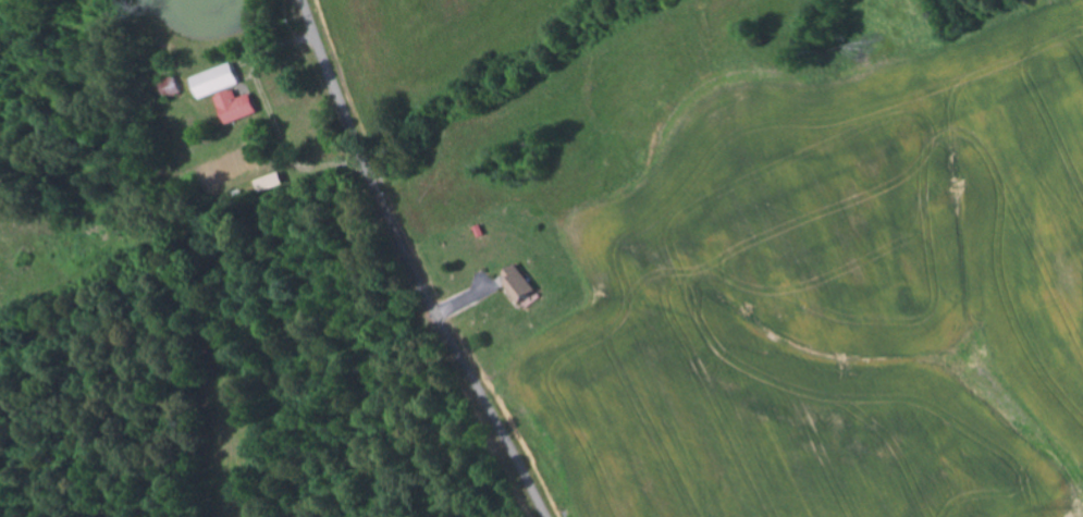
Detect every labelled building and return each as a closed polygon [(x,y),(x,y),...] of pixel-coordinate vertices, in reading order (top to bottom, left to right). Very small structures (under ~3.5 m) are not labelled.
[(193,77),(199,98),(240,86),(234,65),(193,77)] [(238,98),(236,91),(217,97),(225,124),(257,115),(251,94),(238,98)] [(537,294),(521,263),(503,273),(519,303),(537,294)]
